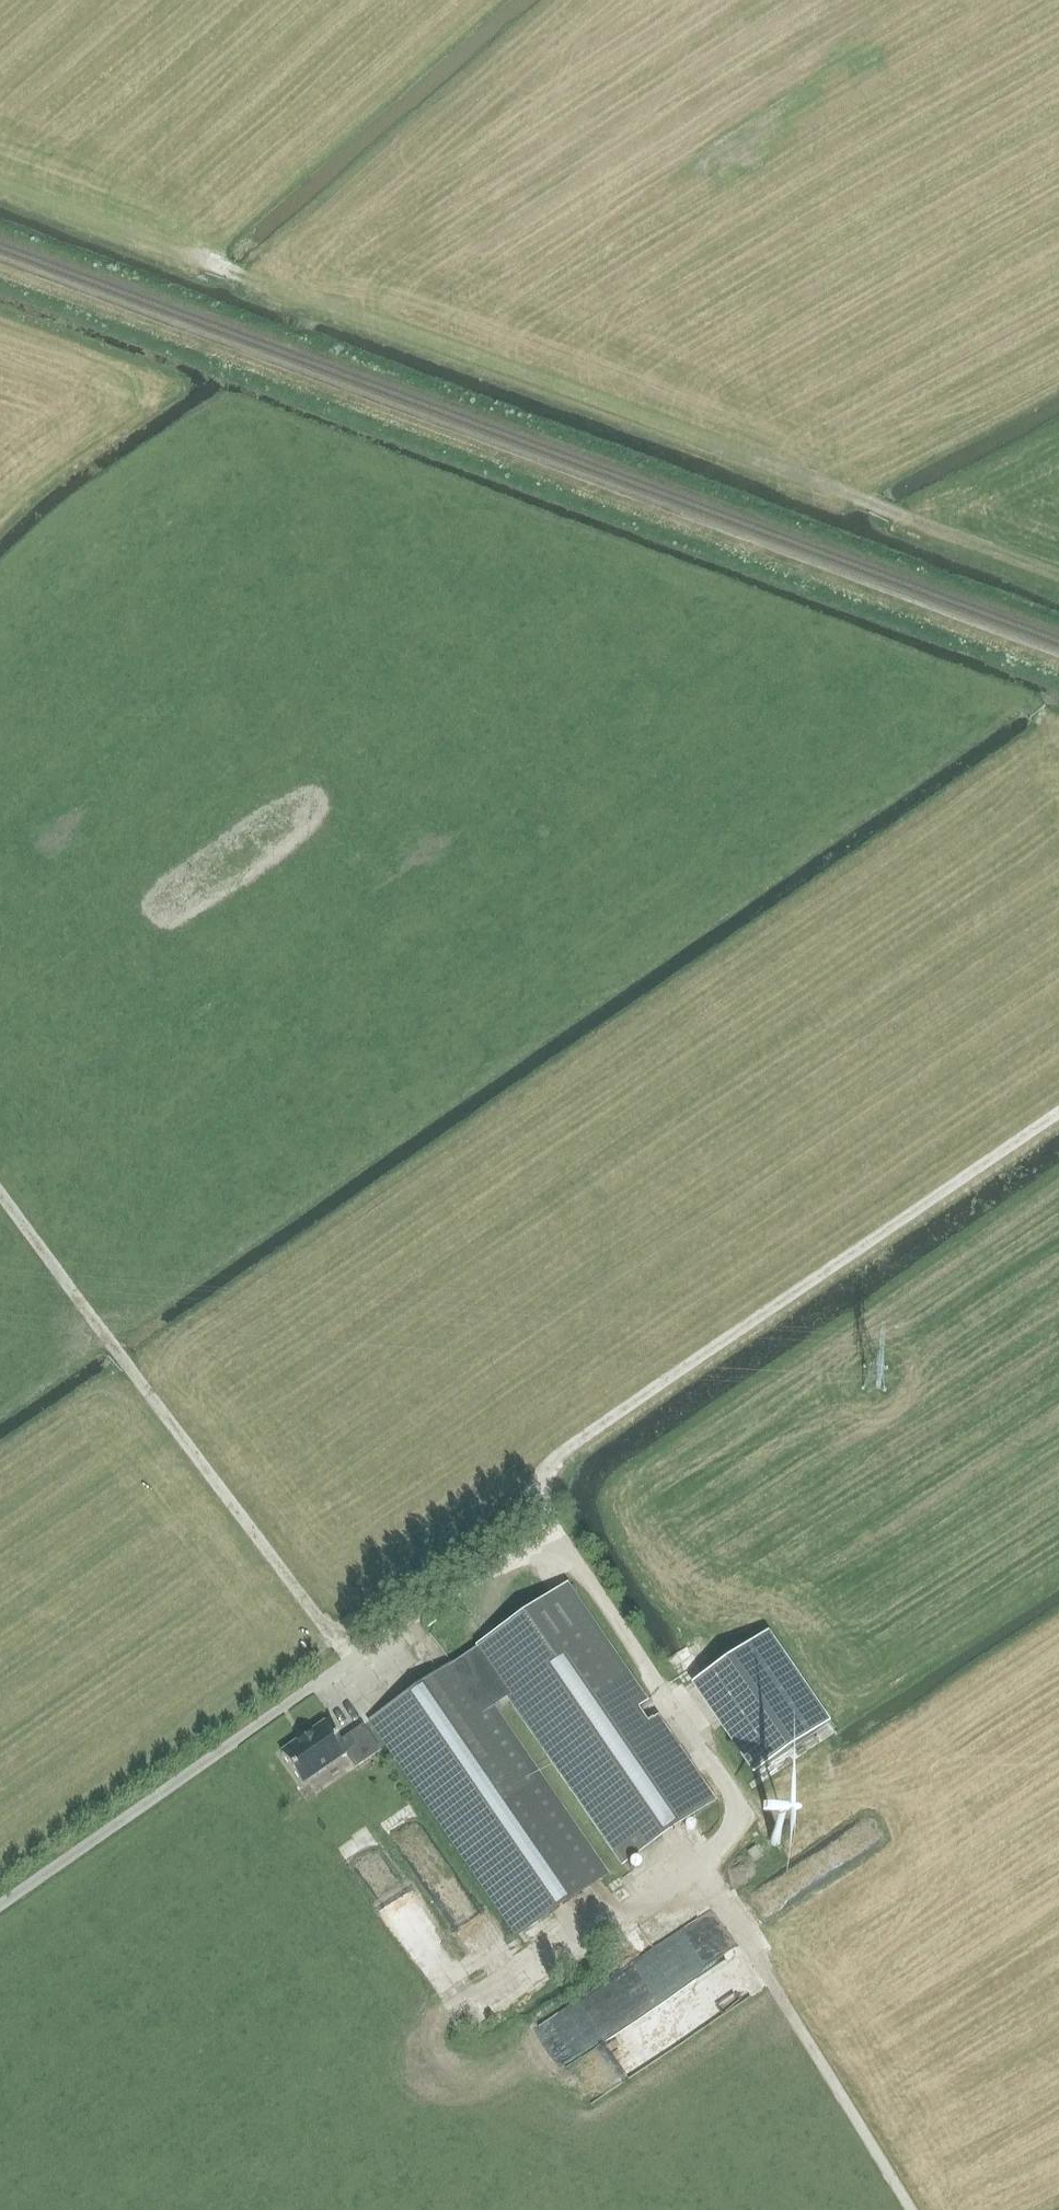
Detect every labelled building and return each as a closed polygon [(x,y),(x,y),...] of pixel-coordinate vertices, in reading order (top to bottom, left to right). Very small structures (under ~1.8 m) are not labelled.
[(508,1695),(624,1863),(703,1809),(691,1791),(636,1709),(646,1701),(567,1585),(476,1647),(476,1648),(458,1660),(490,1708),(508,1695)] [(694,1682),(756,1773),(828,1724),(767,1633),(704,1675),(694,1682)] [(368,1720),(483,1887),(516,1937),(606,1876),(457,1659),(434,1675),(368,1720)] [(317,1727),(273,1758),(292,1787),(336,1757),(346,1772),(378,1750),(361,1725),(330,1747),(317,1727)]
